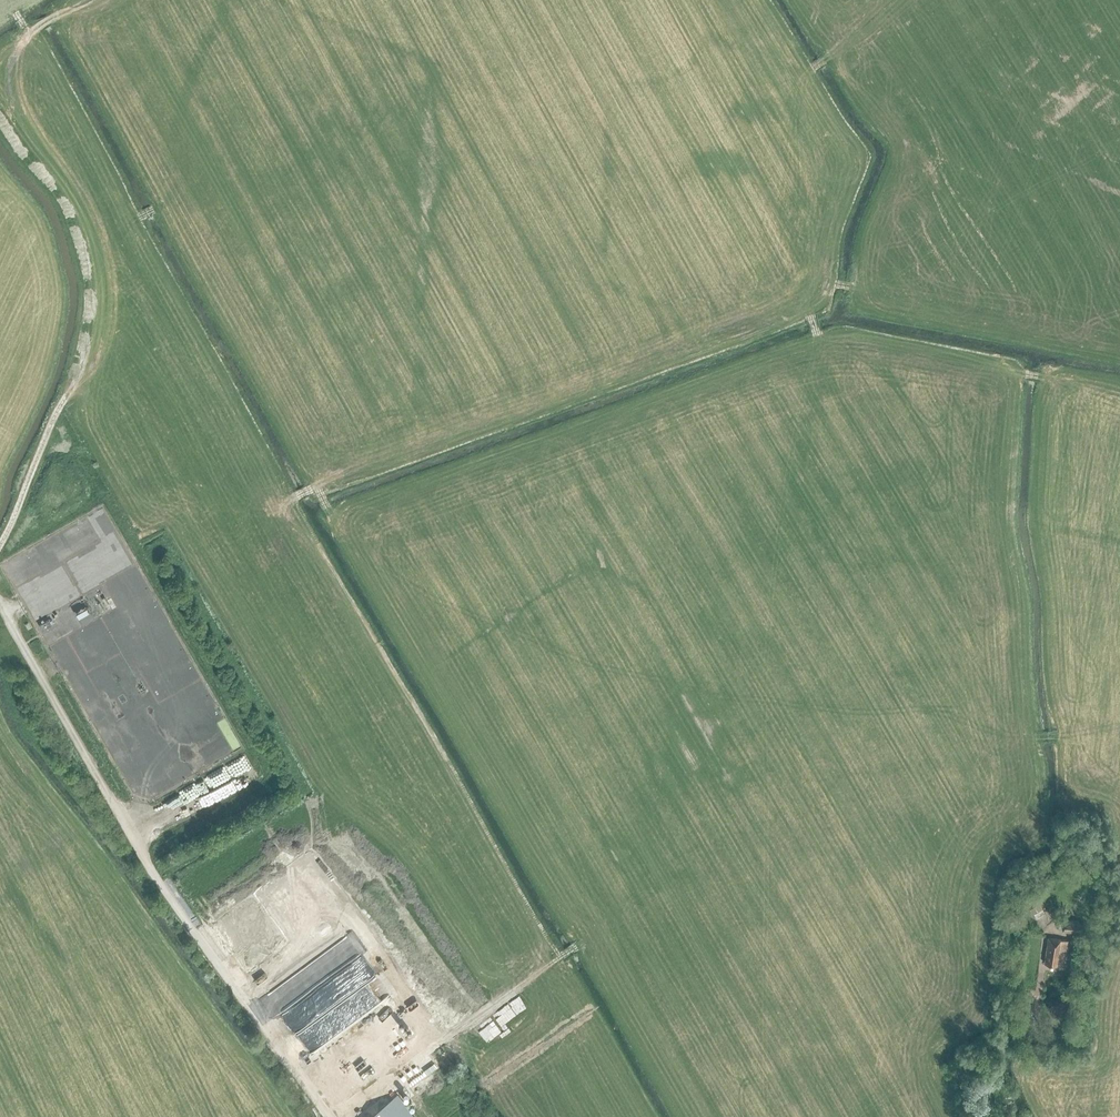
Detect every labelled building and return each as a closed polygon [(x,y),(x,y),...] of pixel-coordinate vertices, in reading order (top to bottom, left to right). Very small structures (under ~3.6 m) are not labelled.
[(78,616),(88,610),(86,605),(75,611),(78,616)] [(49,619),(39,625),(42,630),(52,624),(49,619)] [(1042,908),(1039,903),(1030,908),(1032,913),(1042,908)] [(1020,917),(1011,917),(1010,928),(1019,929),(1020,917)] [(1063,931),(1076,933),(1078,921),(1065,919),(1063,931)] [(1069,957),(1071,940),(1060,939),(1060,938),(1047,936),(1044,963),(1057,964),(1058,956),(1069,957)] [(266,1002),(275,1015),(292,1003),(283,990),(266,1002)] [(1032,1013),(1032,997),(1025,997),(1024,1012),(1032,1013)] [(407,1087),(424,1078),(418,1067),(401,1077),(407,1087)] [(397,1095),(367,1116),(413,1116),(397,1095)]
